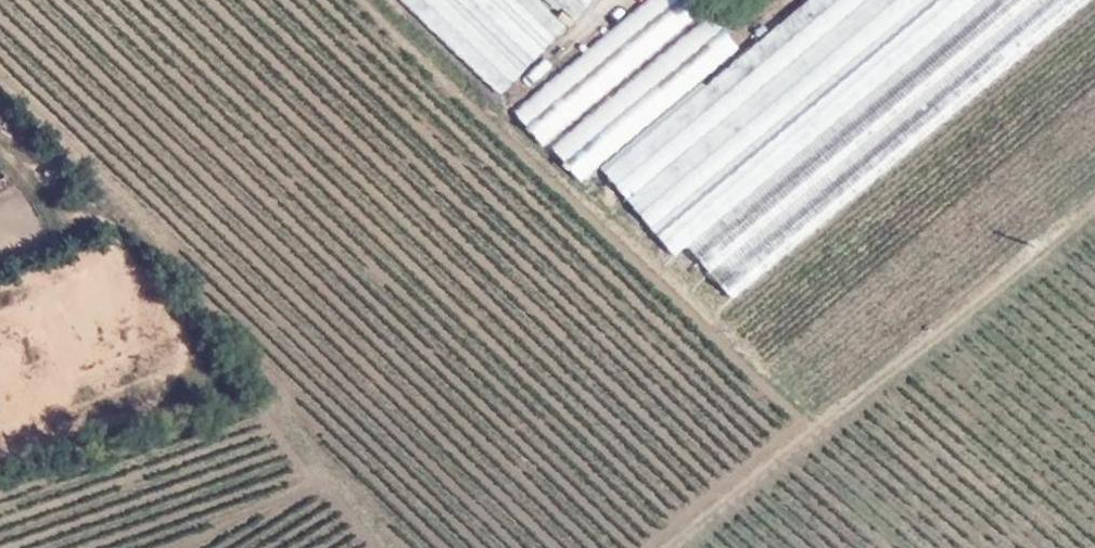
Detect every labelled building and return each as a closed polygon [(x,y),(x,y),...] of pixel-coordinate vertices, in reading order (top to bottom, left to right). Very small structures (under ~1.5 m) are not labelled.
[(559,25),(533,0),(401,0),(495,89),(559,25)] [(510,109),(540,144),(696,11),(686,0),(641,0),(510,109)] [(582,0),(551,0),(567,15),(582,0)] [(601,173),(670,256),(686,243),(731,296),(1085,0),(808,0),(601,173)] [(707,17),(550,148),(576,178),(734,45),(707,17)]
